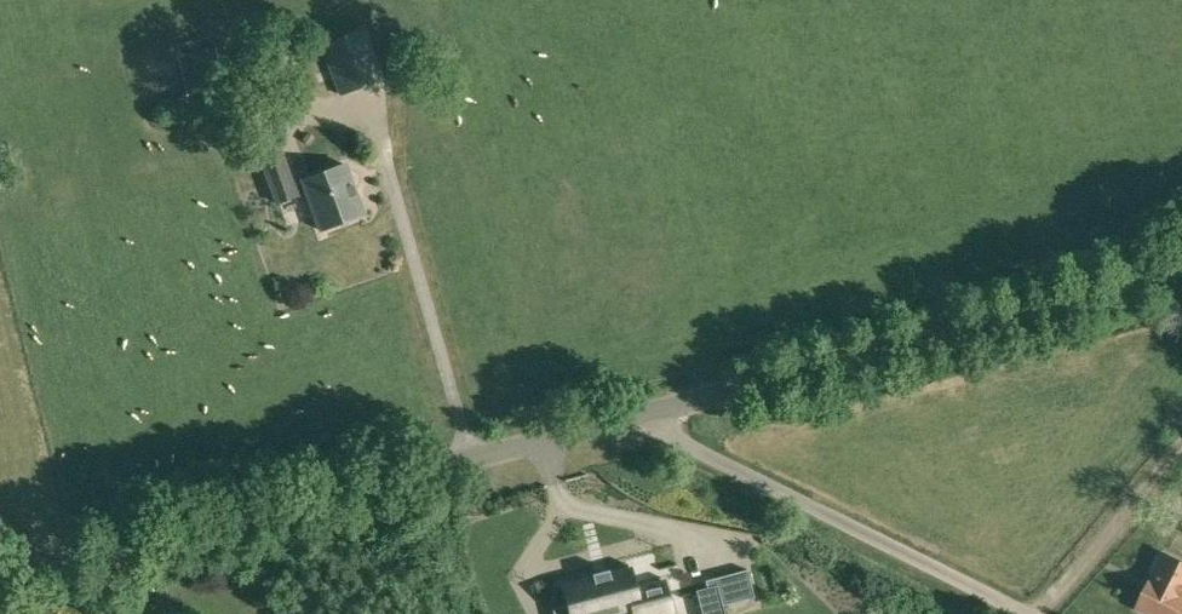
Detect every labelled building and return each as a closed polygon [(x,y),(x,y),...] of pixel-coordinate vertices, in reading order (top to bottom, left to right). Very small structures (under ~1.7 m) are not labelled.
[(366,27),(320,44),(340,96),(386,79),(366,27)] [(287,30),(262,37),(264,45),(289,38),(287,30)] [(188,103),(226,94),(212,37),(175,45),(188,103)] [(320,230),(363,214),(345,164),(302,179),(302,180),(293,183),(284,157),(264,164),(277,202),(297,195),(306,191),(320,230)] [(1166,554),(1165,556),(1162,555),(1158,556),(1151,570),(1152,574),(1155,575),(1155,577),(1153,576),(1137,609),(1148,613),(1181,613),(1181,562),(1166,554)] [(683,561),(688,583),(699,580),(694,559),(683,561)] [(571,603),(553,608),(554,613),(611,613),(635,608),(636,613),(664,613),(676,611),(676,610),(668,580),(667,579),(635,588),(630,567),(566,584),(567,589),(571,603)] [(717,585),(706,587),(696,590),(702,613),(725,613),(723,606),(717,585)]
